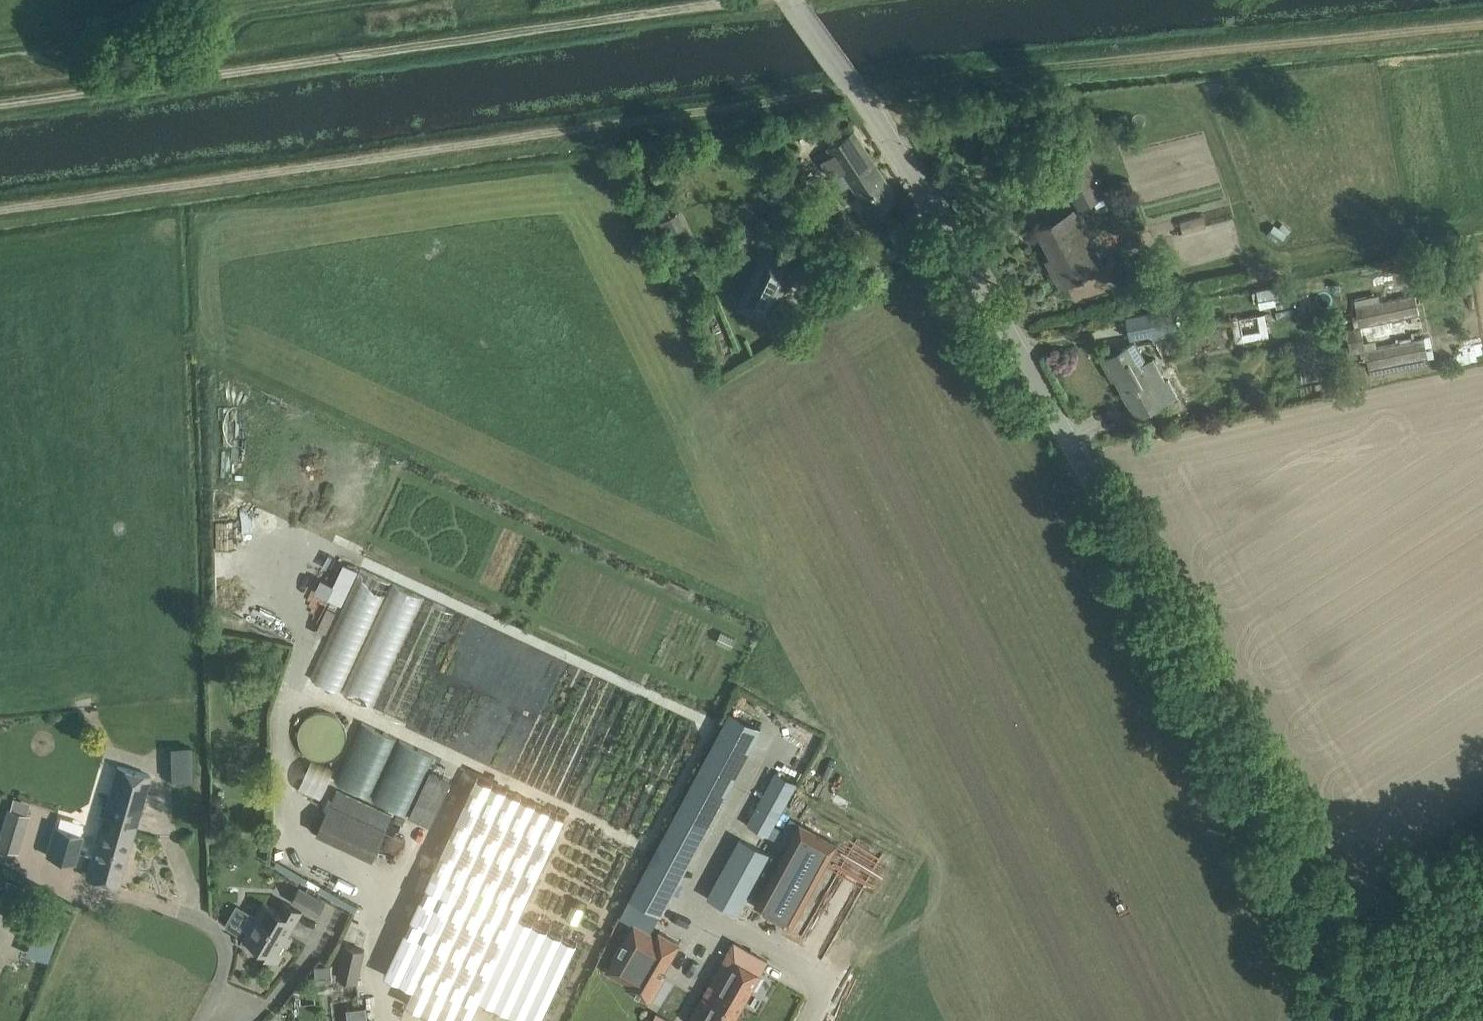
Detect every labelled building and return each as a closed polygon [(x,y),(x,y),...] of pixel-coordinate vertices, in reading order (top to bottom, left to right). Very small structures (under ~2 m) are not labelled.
[(854,131),(827,148),(832,155),(820,162),(831,179),(835,177),(843,189),(849,185),(868,216),(897,198),(854,131)] [(1055,164),(1079,206),(1104,192),(1081,150),(1055,164)] [(1088,238),(1073,211),(1039,229),(1053,257),(1057,254),(1071,280),(1079,275),(1080,278),(1085,275),(1084,273),(1097,266),(1083,240),(1088,238)] [(773,325),(800,267),(764,250),(737,308),(773,325)] [(1260,287),(1262,303),(1287,300),(1285,283),(1260,287)] [(1431,362),(1419,292),(1382,298),(1381,292),(1355,297),(1360,325),(1349,327),(1353,352),(1365,350),(1369,373),(1431,362)] [(1125,316),(1130,339),(1153,335),(1153,338),(1180,333),(1176,308),(1125,316)] [(1266,310),(1233,315),(1237,341),(1270,336),(1266,310)] [(1147,363),(1135,342),(1102,360),(1112,378),(1115,377),(1137,417),(1165,402),(1165,401),(1177,394),(1168,379),(1163,381),(1151,360),(1147,363)] [(339,613),(312,680),(379,706),(424,593),(361,568),(351,594),(339,590),(331,610),(339,613)] [(729,712),(630,898),(662,915),(761,729),(729,712)] [(337,752),(339,715),(304,713),(303,750),(337,752)] [(312,759),(298,788),(321,799),(335,769),(312,759)] [(117,766),(86,877),(118,886),(150,775),(117,766)] [(430,770),(409,815),(431,826),(452,780),(430,770)] [(775,773),(747,824),(773,838),(777,832),(773,829),(797,784),(775,773)] [(384,975),(413,988),(473,1016),(480,999),(527,1020),(541,1020),(577,943),(519,916),(565,818),(476,776),(384,975)] [(376,856),(394,811),(336,788),(318,833),(376,856)] [(10,807),(28,811),(31,800),(12,796),(10,807)] [(18,851),(29,815),(8,809),(0,835),(0,846),(18,851)] [(792,925),(831,855),(832,853),(837,843),(800,823),(799,823),(793,835),(755,905),(782,920),(792,925)] [(82,835),(55,827),(47,854),(74,862),(82,835)] [(739,914),(771,856),(739,838),(707,897),(739,914)] [(299,887),(291,900),(317,915),(325,901),(309,892),(312,888),(315,882),(300,873),(296,878),(293,883),(299,887)] [(278,910),(263,902),(243,937),(259,946),(257,950),(278,962),(292,938),(287,936),(301,911),(283,901),(278,910)] [(634,923),(607,970),(629,983),(627,986),(651,1000),(666,974),(662,972),(679,943),(659,931),(656,936),(634,923)] [(695,1020),(733,1020),(767,961),(734,942),(702,998),(707,1000),(695,1020)] [(357,982),(364,950),(345,945),(337,977),(357,982)] [(349,1006),(349,1020),(369,1020),(368,1005),(349,1006)] [(651,1020),(679,1020),(656,1010),(651,1020)]
